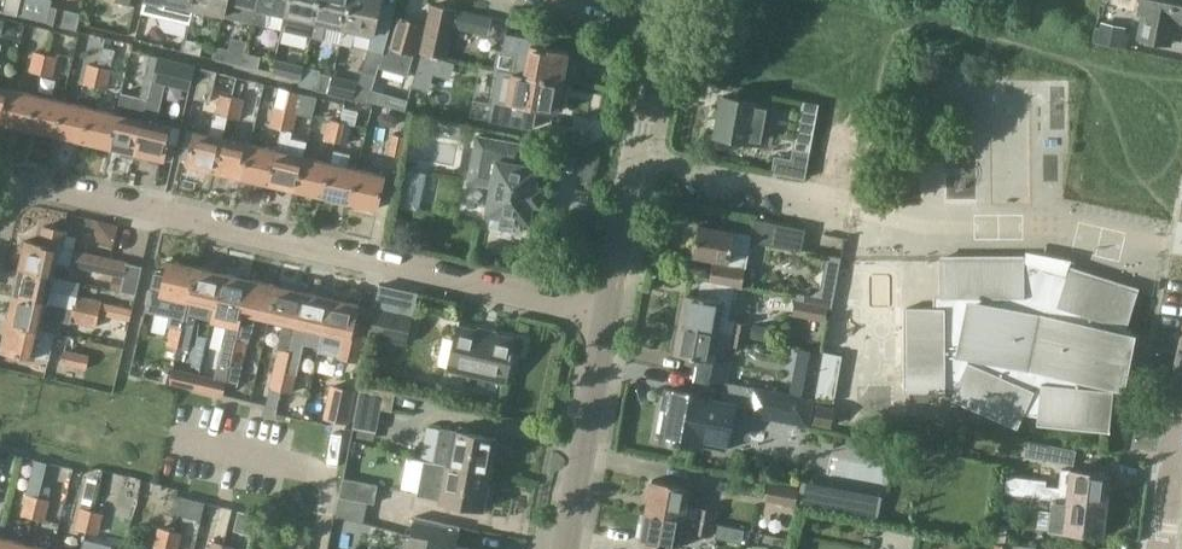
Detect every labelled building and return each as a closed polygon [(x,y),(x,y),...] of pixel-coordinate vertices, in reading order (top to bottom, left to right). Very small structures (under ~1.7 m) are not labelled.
[(3,10),(18,13),(21,0),(5,0),(3,10)] [(18,13),(26,16),(48,22),(52,6),(53,0),(21,0),(18,13)] [(191,23),(196,0),(148,0),(164,4),(161,16),(179,20),(191,23)] [(228,0),(196,0),(191,23),(203,25),(207,10),(225,14),(228,0)] [(253,22),(258,0),(228,0),(225,14),(224,15),(253,22)] [(286,13),(289,0),(258,0),(253,22),(265,25),(268,9),(286,13)] [(320,0),(289,0),(286,13),(283,29),(300,33),(311,36),(320,0)] [(340,42),(350,0),(320,0),(311,36),(323,38),(327,23),(343,27),(340,42)] [(340,42),(353,45),(356,30),(374,34),(382,0),(350,0),(340,42)] [(1139,12),(1144,13),(1139,37),(1171,44),(1176,19),(1181,21),(1181,0),(1142,0),(1139,12)] [(433,4),(422,51),(445,56),(456,9),(433,4)] [(52,6),(48,22),(59,25),(63,9),(52,6)] [(459,10),(455,27),(484,33),(488,16),(459,10)] [(409,75),(424,24),(400,16),(392,45),(387,44),(381,66),(409,75)] [(1096,27),(1096,30),(1094,40),(1095,41),(1126,47),(1129,34),(1096,27)] [(506,33),(505,34),(502,50),(517,52),(513,72),(525,74),(563,81),(568,51),(548,47),(549,41),(506,33)] [(187,39),(184,51),(200,54),(203,43),(187,39)] [(226,60),(242,64),(245,52),(229,48),(226,60)] [(368,49),(355,98),(368,102),(368,101),(372,90),(382,52),(368,49)] [(30,70),(41,73),(46,54),(34,51),(30,70)] [(245,52),(242,64),(259,68),(261,56),(245,52)] [(422,53),(413,86),(428,90),(433,73),(450,78),(455,63),(443,60),(444,57),(422,53)] [(46,54),(41,73),(53,76),(57,56),(46,54)] [(150,54),(145,76),(146,76),(153,78),(158,56),(150,54)] [(148,98),(143,119),(136,152),(164,159),(168,142),(172,125),(157,122),(166,83),(172,59),(158,56),(153,78),(149,98),(148,98)] [(305,65),(276,58),(273,71),(302,78),(305,65)] [(166,83),(190,90),(196,65),(179,61),(172,59),(166,83)] [(84,83),(96,85),(100,66),(89,64),(84,83)] [(100,66),(96,85),(107,88),(112,69),(100,66)] [(202,68),(195,97),(210,101),(217,72),(202,68)] [(562,84),(563,81),(525,74),(513,72),(498,69),(489,118),(533,126),(536,107),(557,111),(559,98),(564,99),(567,84),(562,84)] [(322,71),(318,87),(330,90),(334,73),(322,71)] [(236,77),(232,96),(227,115),(239,118),(243,99),(247,79),(236,77)] [(2,121),(9,88),(0,86),(0,121),(2,121)] [(2,121),(29,127),(37,94),(9,88),(2,121)] [(372,90),(368,101),(406,110),(408,100),(372,90)] [(135,152),(136,152),(143,119),(148,98),(141,96),(121,92),(116,112),(109,146),(122,149),(121,155),(134,158),(135,152)] [(29,127),(55,134),(63,100),(37,94),(29,127)] [(214,118),(211,134),(195,131),(188,164),(215,170),(223,137),(227,115),(232,96),(220,94),(216,113),(218,113),(216,119),(214,118)] [(716,135),(764,144),(771,103),(724,95),(716,135)] [(55,134),(82,140),(89,106),(63,100),(55,134)] [(819,104),(803,100),(791,158),(775,156),(772,173),(806,179),(819,104)] [(82,140),(109,146),(116,112),(89,106),(82,140)] [(274,106),(269,126),(281,129),(286,109),(274,106)] [(269,183),(295,189),(303,155),(306,141),(292,138),(298,112),(286,109),(281,129),(277,149),(269,183)] [(327,138),(338,140),(343,121),(331,119),(327,138)] [(343,121),(338,140),(350,143),(354,124),(343,121)] [(172,125),(168,142),(177,144),(181,127),(172,125)] [(538,129),(536,138),(551,141),(553,132),(538,129)] [(393,134),(388,154),(402,157),(407,137),(393,134)] [(525,220),(530,221),(533,203),(540,204),(543,186),(536,185),(540,166),(523,163),(527,144),(478,135),(469,181),(492,185),(487,213),(492,214),(490,225),(522,231),(525,220)] [(215,170),(241,176),(249,143),(223,137),(215,170)] [(241,176),(269,183),(277,149),(249,143),(241,176)] [(295,189),(323,195),(331,162),(303,155),(295,189)] [(323,195),(350,202),(358,168),(331,162),(323,195)] [(358,168),(350,202),(378,208),(385,175),(358,168)] [(399,205),(418,209),(426,173),(407,169),(399,205)] [(401,242),(405,220),(392,217),(388,239),(401,242)] [(753,234),(700,225),(694,255),(713,258),(709,280),(743,286),(752,241),(800,250),(805,227),(756,218),(753,234)] [(26,239),(20,267),(53,275),(57,261),(71,264),(74,250),(63,248),(67,230),(44,225),(40,242),(26,239)] [(111,258),(87,253),(84,267),(108,272),(111,258)] [(1131,336),(1125,334),(1139,291),(1069,269),(1068,273),(1025,259),(1025,258),(941,259),(941,306),(908,306),(908,391),(955,390),(953,395),(1020,424),(1025,413),(1039,414),(1038,420),(1111,427),(1115,382),(1121,383),(1121,384),(1123,385),(1133,335),(1131,335),(1131,336)] [(171,324),(182,327),(189,299),(196,266),(169,260),(166,275),(162,292),(152,290),(147,310),(171,315),(169,324),(171,324)] [(124,277),(121,290),(136,294),(142,266),(127,263),(124,277)] [(197,316),(212,320),(215,306),(223,272),(196,266),(189,299),(182,327),(178,345),(190,348),(194,330),(197,316)] [(20,267),(14,293),(47,301),(76,307),(88,310),(102,313),(105,301),(78,295),(50,288),(53,275),(20,267)] [(231,363),(232,359),(237,337),(243,312),(250,278),(223,272),(215,306),(212,320),(227,323),(218,362),(231,364),(231,363)] [(152,290),(162,292),(166,275),(156,273),(152,290)] [(121,290),(124,277),(113,275),(110,288),(121,290)] [(258,315),(270,318),(277,284),(250,278),(243,312),(237,337),(232,359),(231,363),(227,381),(239,384),(243,362),(248,340),(252,341),(258,315)] [(268,389),(281,392),(291,350),(297,324),(304,291),(277,284),(270,318),(284,321),(268,389)] [(324,330),(331,297),(304,291),(297,324),(291,350),(301,352),(304,342),(320,345),(324,330)] [(76,307),(47,301),(14,293),(8,321),(58,332),(61,319),(73,321),(76,307)] [(684,310),(682,323),(749,335),(759,338),(761,332),(755,325),(729,320),(732,301),(687,293),(686,297),(682,296),(679,309),(684,310)] [(331,297),(324,330),(344,335),(339,356),(359,360),(367,324),(355,322),(359,303),(331,297)] [(830,305),(796,299),(793,313),(827,319),(830,305)] [(84,324),(88,310),(76,307),(73,321),(84,324)] [(368,334),(406,343),(412,315),(375,307),(368,334)] [(68,335),(58,332),(8,321),(2,348),(35,356),(48,359),(49,354),(63,357),(65,348),(68,335)] [(700,357),(697,373),(728,379),(731,362),(723,360),(725,346),(730,347),(731,344),(746,347),(749,335),(682,323),(679,336),(674,335),(672,348),(677,349),(676,353),(700,357)] [(182,327),(171,324),(166,343),(178,345),(182,327)] [(516,338),(458,325),(448,368),(506,382),(516,338)] [(65,348),(62,363),(87,369),(91,354),(65,348)] [(291,350),(281,392),(292,394),(301,352),(291,350)] [(816,398),(835,401),(843,354),(825,351),(816,398)] [(171,382),(189,386),(191,374),(173,370),(171,382)] [(728,379),(697,373),(694,393),(669,388),(666,405),(671,406),(665,439),(727,450),(735,405),(734,405),(738,384),(727,381),(728,379)] [(200,376),(197,388),(224,394),(227,382),(200,376)] [(818,384),(793,379),(791,392),(816,396),(818,384)] [(331,383),(324,417),(350,423),(357,389),(331,383)] [(362,386),(358,404),(382,409),(392,411),(396,392),(362,386)] [(753,386),(749,407),(748,414),(794,423),(794,418),(810,421),(814,398),(753,386)] [(818,404),(814,422),(830,425),(834,407),(818,404)] [(435,461),(448,463),(490,474),(497,437),(454,429),(441,427),(435,461)] [(1050,445),(1047,459),(1074,465),(1077,450),(1050,445)] [(484,508),(490,474),(448,463),(435,461),(432,460),(428,480),(421,479),(418,495),(428,496),(441,499),(441,500),(484,508)] [(1035,484),(1034,495),(1107,504),(1110,473),(1061,468),(1059,487),(1035,484)] [(340,495),(374,502),(378,483),(344,477),(340,495)] [(653,479),(647,510),(686,517),(713,522),(715,510),(686,504),(690,486),(653,479)] [(770,483),(767,500),(796,506),(800,489),(770,483)] [(853,491),(832,487),(827,511),(848,515),(853,491)] [(1103,534),(1107,504),(1034,495),(1005,492),(1004,502),(1033,506),(1033,507),(1052,509),(1050,528),(1103,534)] [(38,497),(27,494),(22,514),(34,517),(38,497)] [(50,499),(38,497),(34,517),(45,519),(50,499)] [(75,529),(87,532),(92,512),(80,509),(75,529)] [(686,517),(647,510),(641,540),(678,547),(681,531),(693,533),(693,532),(710,535),(713,522),(686,517)] [(259,516),(239,511),(235,530),(255,535),(259,516)] [(92,512),(87,532),(99,535),(103,514),(92,512)] [(479,548),(457,545),(460,526),(416,516),(410,546),(426,548),(479,548)] [(744,529),(719,524),(716,536),(742,541),(744,529)] [(160,548),(166,548),(170,530),(159,527),(154,548),(160,548)] [(166,548),(178,548),(182,533),(170,530),(166,548)] [(27,543),(0,537),(0,548),(25,548),(27,543)] [(281,542),(271,539),(269,548),(279,548),(281,542)] [(226,543),(214,540),(212,548),(225,548),(226,543)]
